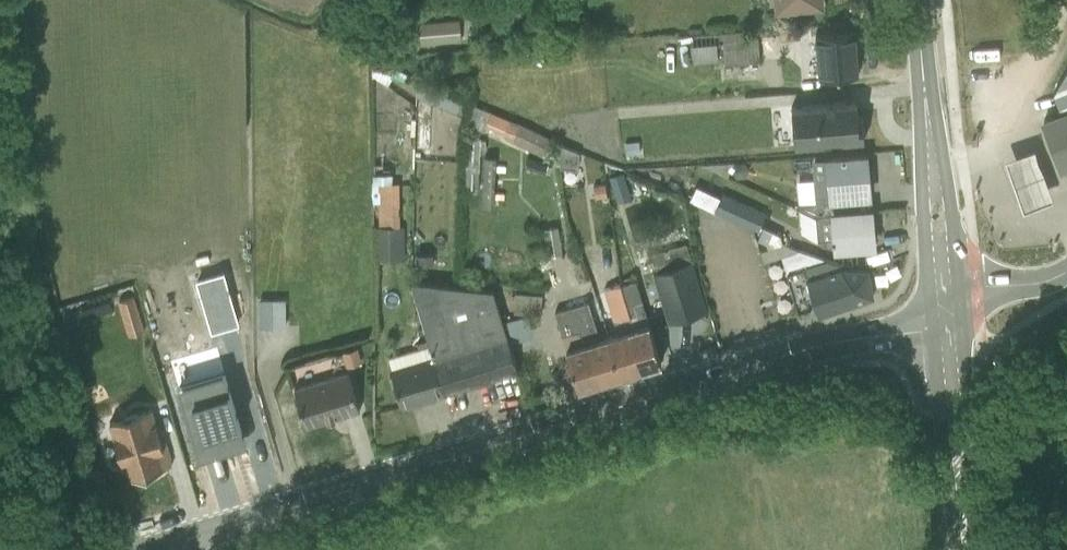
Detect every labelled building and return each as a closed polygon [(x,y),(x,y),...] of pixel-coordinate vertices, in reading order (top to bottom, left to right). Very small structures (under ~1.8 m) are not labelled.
[(421,40),(461,38),(459,18),(419,21),(421,40)] [(817,74),(857,70),(854,27),(814,31),(817,74)] [(725,60),(759,57),(757,35),(752,36),(750,28),(722,30),(725,60)] [(718,58),(717,41),(692,42),(693,59),(718,58)] [(1066,161),(1066,65),(1053,89),(1061,109),(1044,116),(1061,163),(1066,161)] [(416,93),(456,111),(459,93),(417,77),(416,93)] [(857,112),(856,95),(790,101),(794,143),(822,140),(822,137),(841,136),(841,138),(863,136),(861,112),(857,112)] [(547,144),(550,136),(473,103),(465,121),(483,129),(485,123),(505,132),(504,137),(539,151),(547,144)] [(465,186),(479,186),(481,136),(467,136),(465,186)] [(1033,140),(1005,150),(1023,201),(1052,191),(1033,140)] [(559,165),(577,167),(579,149),(558,141),(559,165)] [(822,211),(870,207),(865,152),(825,156),(827,172),(815,173),(817,196),(821,196),(822,198),(807,199),(807,211),(822,209),(822,211)] [(615,200),(632,193),(623,170),(608,174),(615,200)] [(377,180),(379,242),(399,241),(398,209),(404,209),(403,180),(377,180)] [(757,227),(766,209),(722,188),(720,194),(702,186),(697,199),(757,227)] [(833,245),(873,242),(870,207),(822,211),(815,212),(817,236),(820,236),(820,241),(833,245)] [(547,252),(562,249),(558,223),(543,225),(547,252)] [(670,319),(707,307),(685,239),(647,252),(670,319)] [(817,310),(872,291),(868,265),(843,263),(843,259),(828,254),(823,255),(798,245),(794,249),(801,264),(813,301),(817,310)] [(797,306),(813,301),(801,264),(785,269),(797,306)] [(640,365),(661,358),(634,272),(618,276),(620,281),(618,281),(640,365)] [(508,337),(503,318),(493,287),(410,278),(429,341),(388,353),(401,404),(452,389),(451,387),(470,381),(470,383),(492,377),(492,374),(510,369),(511,371),(517,369),(507,338),(508,337)] [(640,365),(618,281),(603,285),(616,329),(608,331),(619,372),(640,365)] [(513,308),(540,310),(542,291),(514,289),(513,308)] [(281,322),(280,294),(254,295),(255,322),(281,322)] [(281,294),(282,320),(290,320),(289,294),(281,294)] [(599,378),(619,372),(608,331),(599,334),(588,298),(576,301),(599,378)] [(578,384),(599,378),(576,301),(555,308),(578,384)] [(503,318),(508,337),(530,332),(527,313),(503,318)] [(362,357),(357,343),(342,348),(347,362),(362,357)] [(305,422),(359,405),(348,367),(295,383),(305,422)] [(225,370),(177,384),(198,454),(245,440),(225,370)] [(169,454),(170,454),(162,428),(159,430),(151,406),(109,418),(122,458),(127,456),(132,473),(171,462),(169,454)]
